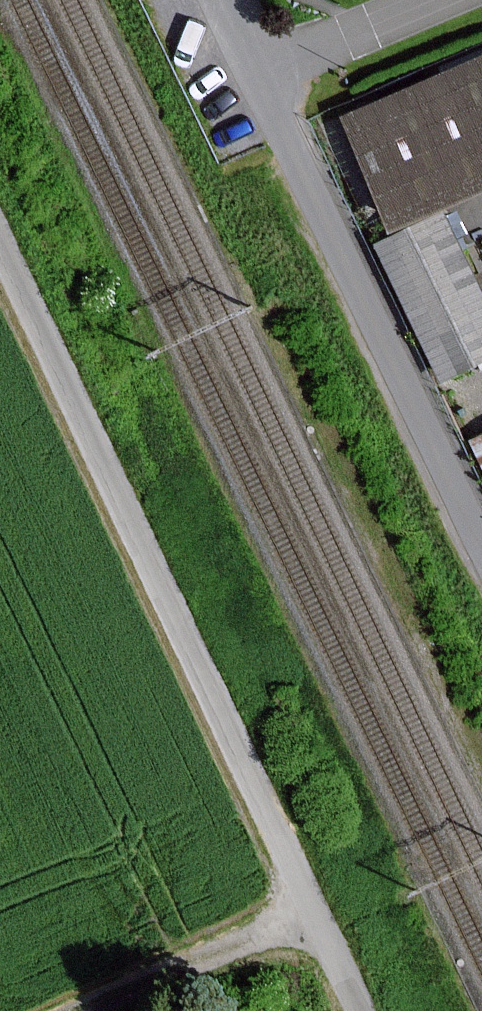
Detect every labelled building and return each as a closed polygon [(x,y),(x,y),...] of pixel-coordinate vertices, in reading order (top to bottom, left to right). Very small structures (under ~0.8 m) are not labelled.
[(329,113),(380,229),(481,184),(481,45),(329,113)]
